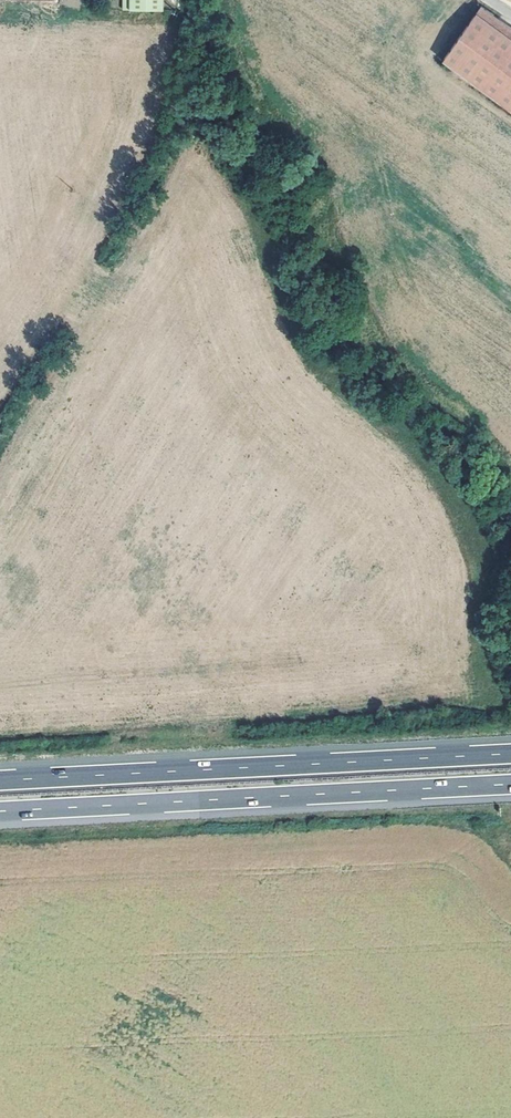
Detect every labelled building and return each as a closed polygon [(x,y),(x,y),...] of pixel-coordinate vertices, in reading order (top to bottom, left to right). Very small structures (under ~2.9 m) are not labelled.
[(161,21),(162,0),(129,0),(127,18),(161,21)] [(489,26),(494,18),(479,8),(443,66),(510,115),(510,41),(489,26)] [(510,41),(510,28),(494,18),(489,26),(510,41)]
